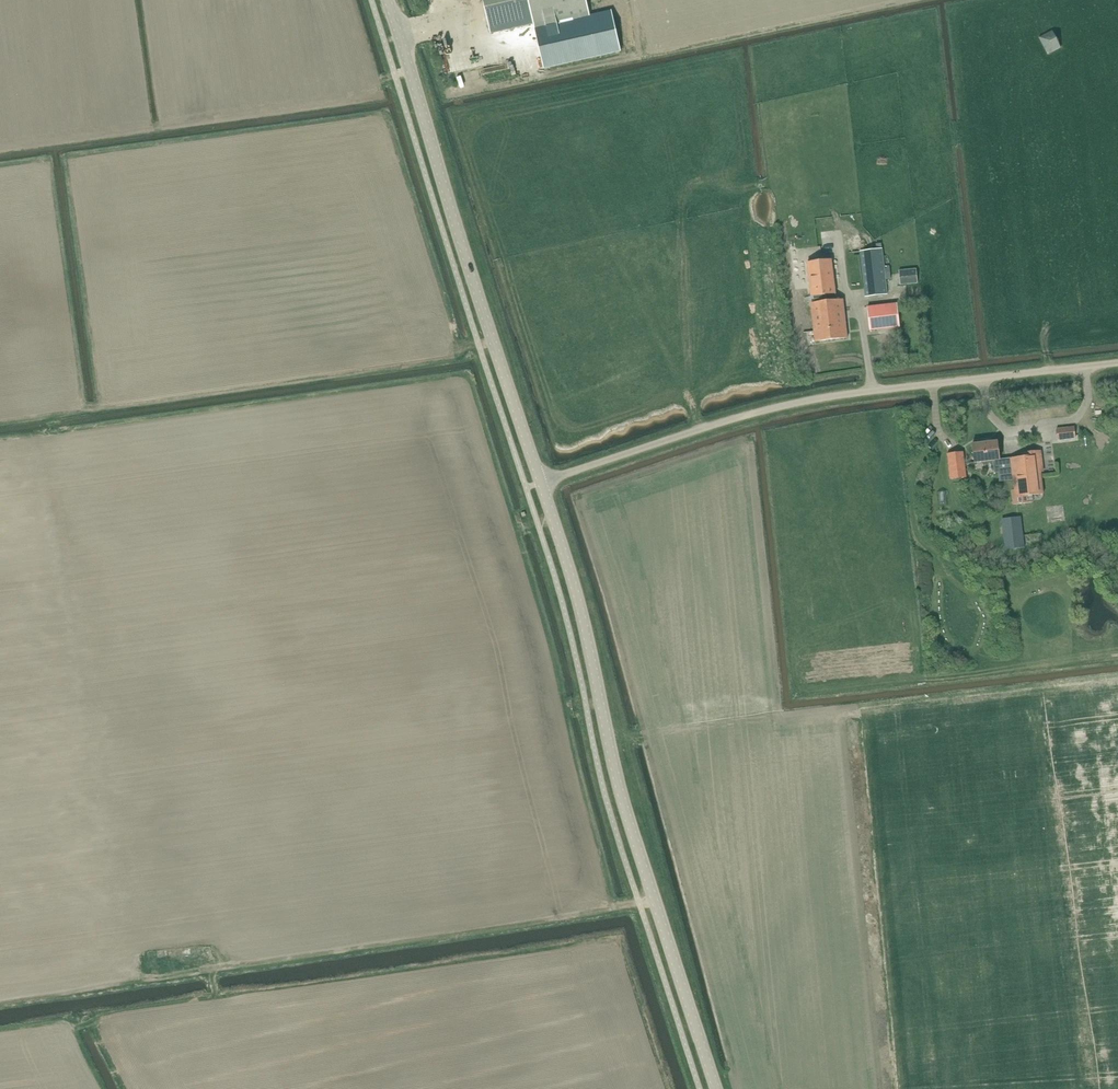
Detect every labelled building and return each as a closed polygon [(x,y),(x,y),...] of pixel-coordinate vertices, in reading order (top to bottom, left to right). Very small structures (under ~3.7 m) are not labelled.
[(586,0),(483,0),(491,33),(533,24),(543,69),(621,52),(612,10),(589,15),(586,0)] [(1052,31),(1039,38),(1048,55),(1061,48),(1052,31)] [(882,249),(860,251),(865,297),(888,295),(886,280),(891,279),(889,266),(884,266),(882,249)] [(836,300),(832,260),(807,263),(812,303),(810,303),(813,332),(838,330),(837,321),(845,321),(843,300),(836,300)] [(916,269),(899,271),(900,285),(918,283),(916,269)] [(897,303),(868,307),(870,331),(900,327),(897,303)] [(847,339),(846,329),(845,321),(837,321),(838,330),(813,332),(814,343),(847,339)] [(1075,427),(1057,429),(1058,440),(1076,438),(1075,427)] [(994,461),(1000,460),(998,441),(972,444),(974,463),(994,461)] [(964,452),(947,454),(950,480),(967,478),(964,452)] [(1003,481),(1014,480),(1015,490),(1011,490),(1013,505),(1020,504),(1034,503),(1033,496),(1043,494),(1041,479),(1038,454),(1030,455),(1030,454),(1022,454),(1022,456),(1011,457),(1011,459),(1000,460),(994,461),(995,468),(1001,467),(1003,481)] [(1021,517),(1002,519),(1005,550),(1025,547),(1023,536),(1022,529),(1021,529),(1021,526),(1022,526),(1021,517)] [(979,540),(987,539),(986,525),(978,526),(979,540)]
